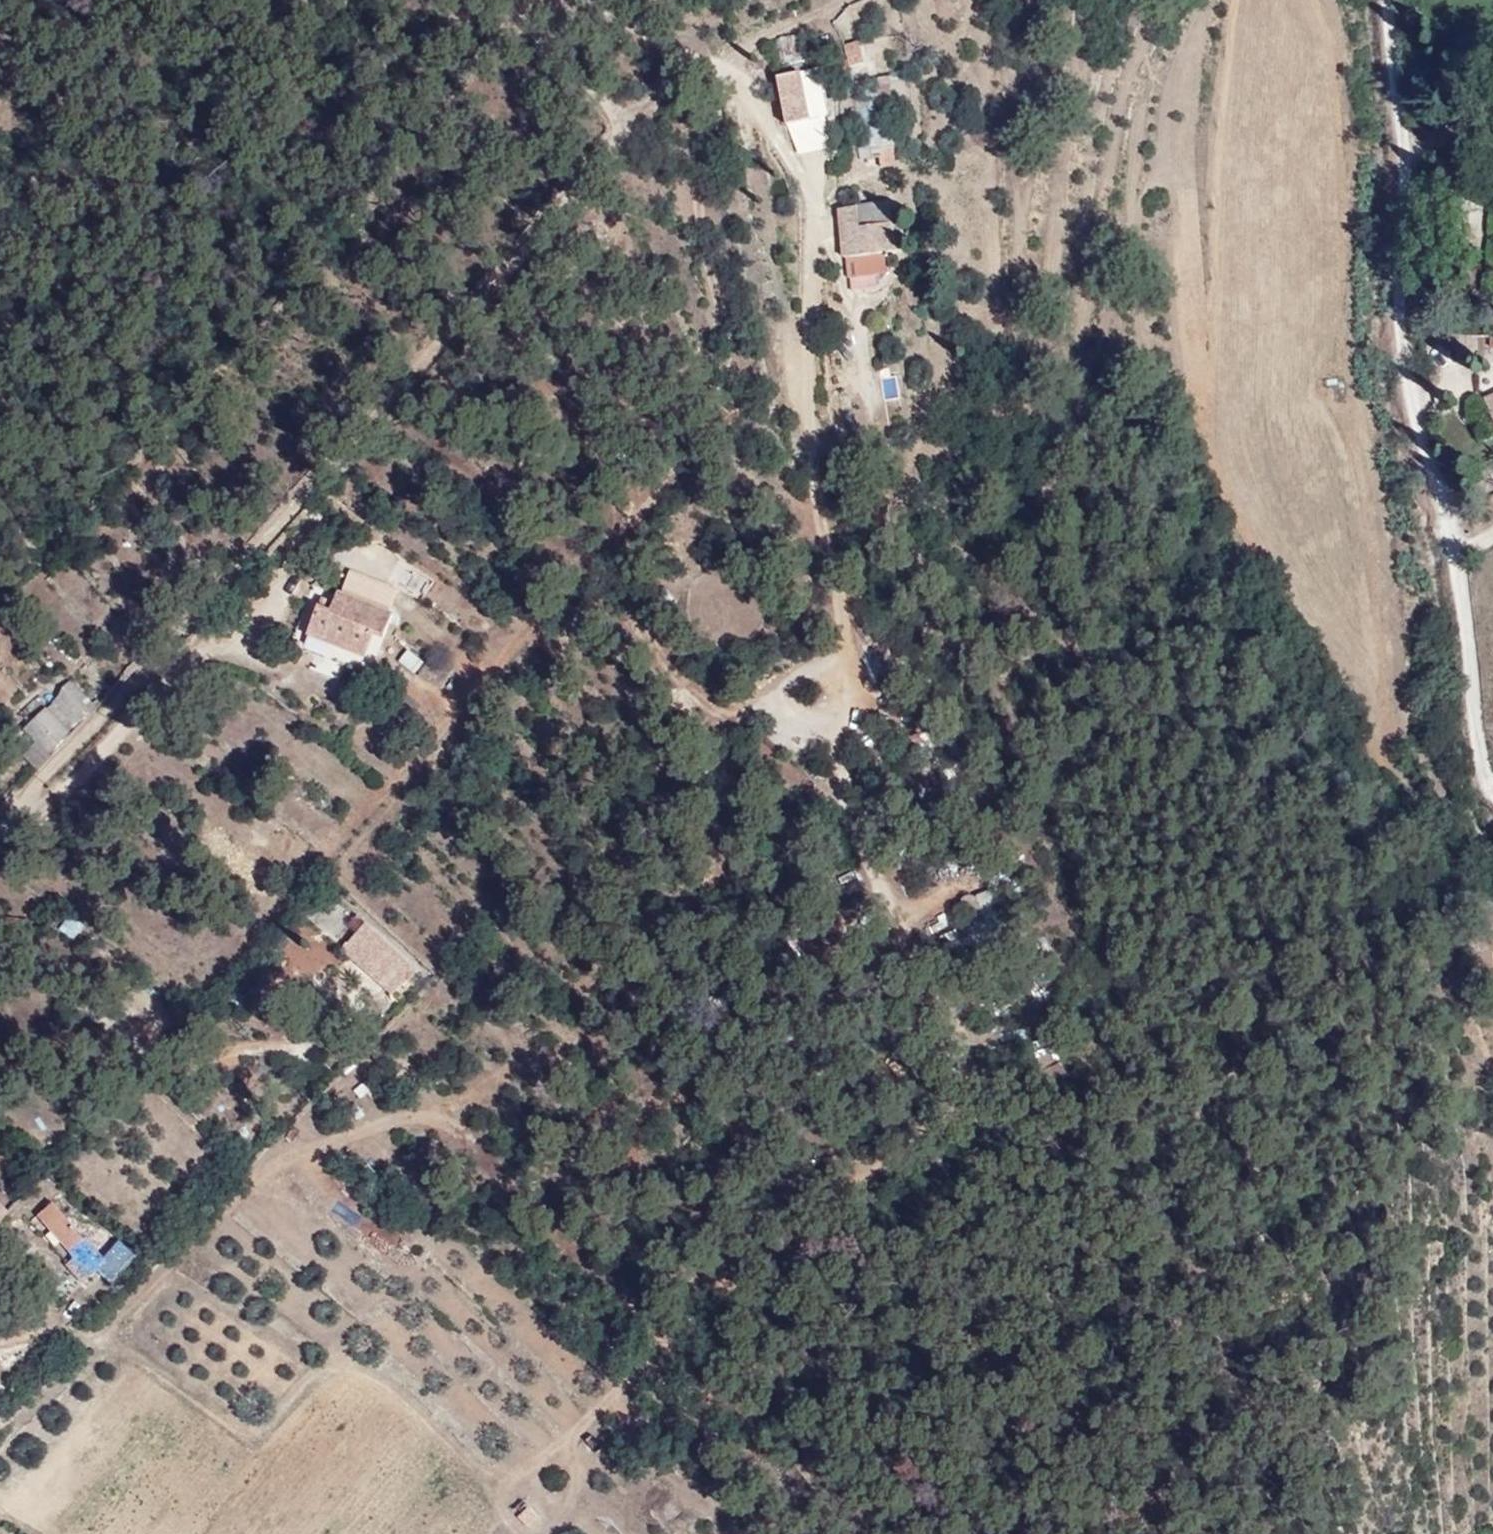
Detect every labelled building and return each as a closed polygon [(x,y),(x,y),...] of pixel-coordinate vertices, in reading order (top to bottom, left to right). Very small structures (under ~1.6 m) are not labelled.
[(857,37),(840,42),(846,61),(863,56),(857,37)] [(856,148),(847,100),(806,108),(815,156),(856,148)] [(921,147),(917,118),(896,121),(882,123),(886,152),(904,149),(921,147)] [(907,182),(904,149),(886,152),(891,185),(907,182)] [(918,288),(912,236),(855,245),(863,296),(872,296),(873,310),(908,306),(907,291),(918,288)] [(883,399),(900,395),(894,373),(877,377),(883,399)] [(1479,397),(1492,437),(1492,389),(1479,397)] [(393,608),(340,588),(334,603),(322,599),(312,627),(363,646),(372,624),(385,629),(393,608)] [(404,647),(397,659),(414,669),(421,657),(404,647)] [(41,695),(0,739),(0,740),(7,746),(22,730),(40,744),(24,761),(30,766),(70,721),(41,695)] [(24,761),(40,744),(22,730),(7,746),(24,761)] [(947,910),(974,942),(1008,913),(981,882),(947,910)] [(57,930),(73,938),(82,920),(65,912),(57,930)] [(414,969),(377,931),(358,953),(382,980),(390,996),(414,969)] [(89,1241),(55,1208),(36,1227),(71,1260),(73,1258),(89,1241)] [(112,1263),(89,1241),(73,1258),(97,1280),(112,1263)] [(110,1292),(141,1260),(125,1246),(112,1263),(97,1280),(110,1292)]
